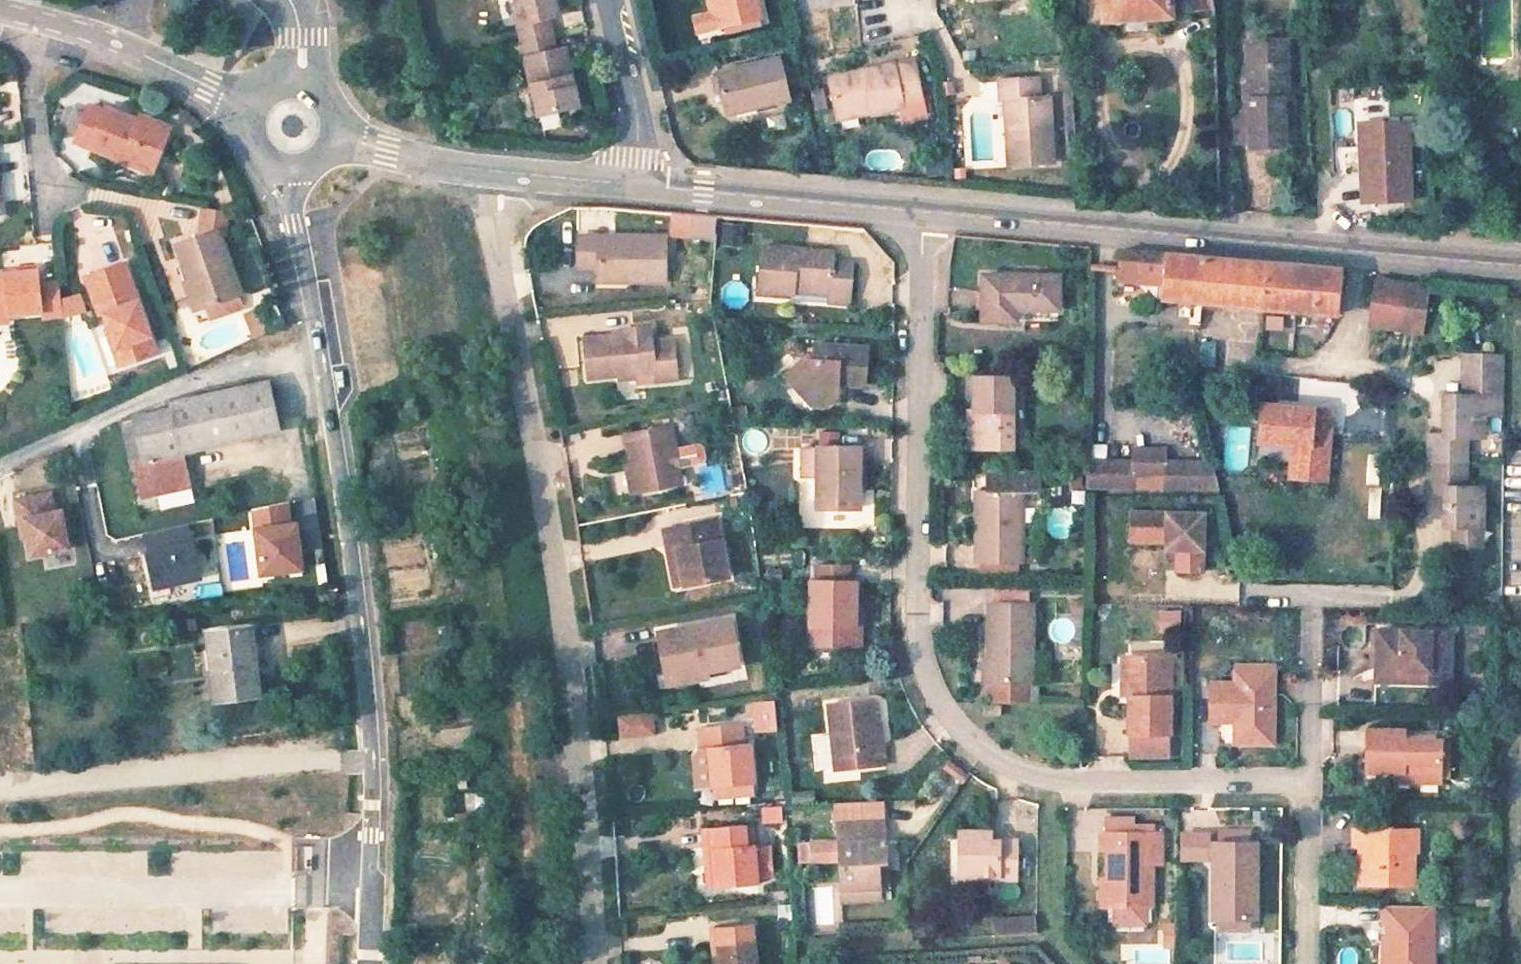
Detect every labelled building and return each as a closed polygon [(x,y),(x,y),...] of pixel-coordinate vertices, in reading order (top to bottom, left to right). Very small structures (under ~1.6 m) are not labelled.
[(522,17),(518,18),(522,40),(552,32),(548,14),(556,12),(554,0),(517,0),(522,17)] [(713,1),(720,31),(761,21),(756,0),(713,0),(713,1)] [(1105,20),(1174,17),(1173,0),(1104,0),(1105,20)] [(1198,16),(1215,15),(1214,0),(1196,0),(1198,16)] [(720,31),(713,1),(707,3),(714,32),(720,31)] [(523,55),(536,110),(539,109),(555,105),(578,100),(564,42),(555,45),(552,32),(522,40),(520,40),(523,55)] [(1285,37),(1278,38),(1279,61),(1272,61),(1273,77),(1287,76),(1285,37)] [(1278,38),(1247,39),(1251,103),(1253,139),(1254,142),(1286,140),(1282,94),(1288,93),(1287,76),(1273,77),(1272,61),(1279,61),(1278,38)] [(520,40),(503,44),(507,59),(523,55),(520,40)] [(752,104),(790,95),(780,56),(715,71),(724,108),(733,106),(734,115),(754,111),(752,104)] [(909,56),(827,77),(835,110),(867,102),(870,112),(901,104),(900,101),(919,96),(909,56)] [(1008,122),(1009,160),(1053,158),(1051,91),(1039,92),(1039,73),(999,75),(1000,94),(1007,93),(1015,93),(1015,94),(1016,122),(1008,122)] [(950,89),(950,78),(941,79),(942,90),(950,89)] [(824,110),(819,92),(809,95),(814,113),(824,110)] [(1007,93),(1008,122),(1016,122),(1015,94),(1015,93),(1007,93)] [(867,102),(835,110),(838,120),(870,112),(867,102)] [(1233,140),(1253,139),(1251,103),(1231,103),(1233,140)] [(555,105),(539,109),(542,123),(558,119),(555,105)] [(68,143),(139,175),(154,140),(141,135),(143,130),(96,110),(94,115),(83,110),(68,143)] [(1407,120),(1358,122),(1361,200),(1410,199),(1407,120)] [(712,238),(715,213),(694,211),(692,236),(712,238)] [(196,239),(169,250),(183,287),(193,315),(233,300),(207,235),(217,238),(221,218),(198,213),(194,232),(196,239)] [(596,275),(633,275),(634,280),(665,280),(663,234),(577,236),(577,267),(596,266),(596,275)] [(754,289),(790,293),(790,284),(826,287),(825,300),(846,302),(849,263),(828,261),(828,251),(759,245),(754,289)] [(1125,249),(1124,267),(1165,270),(1166,252),(1125,249)] [(1204,255),(1166,252),(1165,270),(1162,298),(1200,301),(1204,255)] [(1200,301),(1264,307),(1267,261),(1204,255),(1200,301)] [(1267,261),(1264,307),(1337,313),(1341,267),(1333,266),(1267,261)] [(36,314),(37,323),(47,322),(61,320),(55,277),(32,279),(31,272),(0,275),(0,317),(36,314)] [(1016,310),(1057,310),(1057,274),(982,273),(981,321),(1016,321),(1016,310)] [(109,321),(130,373),(160,360),(132,295),(123,274),(96,285),(105,307),(97,311),(103,324),(109,321)] [(1378,278),(1373,322),(1422,328),(1427,283),(1378,278)] [(826,287),(790,284),(790,293),(789,297),(825,300),(826,287)] [(88,289),(97,311),(105,307),(96,285),(88,289)] [(178,289),(188,317),(193,315),(183,287),(178,289)] [(233,300),(193,315),(199,329),(238,313),(233,300)] [(267,311),(276,328),(284,324),(277,306),(267,311)] [(249,319),(258,340),(273,333),(263,312),(249,319)] [(631,383),(666,381),(666,380),(663,340),(642,342),(640,327),(630,328),(631,334),(620,335),(583,337),(587,379),(611,376),(630,375),(631,383)] [(833,383),(838,379),(865,380),(866,343),(816,340),(815,353),(804,353),(785,369),(802,389),(815,389),(816,389),(825,400),(836,390),(837,388),(833,383)] [(1465,349),(1464,390),(1459,390),(1446,389),(1446,428),(1470,428),(1484,428),(1484,407),(1496,407),(1506,407),(1506,350),(1465,349)] [(612,385),(631,383),(630,375),(611,376),(612,385)] [(976,411),(976,448),(1012,448),(1011,377),(973,377),(973,411),(976,411)] [(282,436),(274,388),(180,406),(181,417),(149,423),(156,462),(144,464),(150,494),(198,485),(191,455),(282,436)] [(1331,407),(1261,401),(1257,440),(1291,443),(1308,444),(1307,461),(1326,463),(1331,407)] [(630,459),(637,489),(679,480),(668,422),(624,431),(630,459)] [(1470,428),(1446,428),(1430,427),(1429,453),(1471,454),(1470,428)] [(696,440),(673,445),(676,464),(700,459),(704,455),(702,443),(696,440)] [(1308,444),(1291,443),(1288,475),(1325,478),(1326,463),(1307,461),(1308,444)] [(1132,475),(1164,475),(1163,485),(1216,485),(1210,459),(1164,458),(1164,447),(1133,447),(1133,457),(1085,456),(1085,468),(1085,484),(1132,484),(1132,475)] [(1446,482),(1446,498),(1446,520),(1455,520),(1485,521),(1485,482),(1470,483),(1471,454),(1429,453),(1429,481),(1446,482)] [(815,487),(815,518),(857,518),(858,458),(816,458),(816,463),(802,462),(802,488),(815,487)] [(637,489),(630,459),(624,461),(631,490),(637,489)] [(701,494),(723,491),(719,462),(697,465),(701,494)] [(1038,468),(988,468),(988,486),(981,486),(980,513),(975,513),(975,556),(1019,557),(1020,490),(1038,490),(1038,468)] [(1429,481),(1429,497),(1446,498),(1446,482),(1429,481)] [(53,497),(16,504),(20,523),(25,523),(33,560),(71,552),(63,514),(57,515),(53,497)] [(1129,511),(1129,539),(1144,540),(1144,512),(1129,511)] [(1200,513),(1144,512),(1144,540),(1175,540),(1175,568),(1199,569),(1200,513)] [(707,520),(711,541),(719,539),(715,519),(707,520)] [(679,549),(686,586),(727,579),(719,539),(711,541),(707,520),(663,529),(667,551),(679,549)] [(1456,542),(1485,543),(1485,521),(1455,520),(1456,542)] [(203,581),(191,528),(160,534),(164,554),(150,557),(157,591),(203,581)] [(304,574),(299,529),(258,533),(263,579),(304,574)] [(686,586),(679,549),(667,551),(674,589),(686,586)] [(852,619),(852,599),(852,598),(852,574),(845,574),(846,558),(814,558),(814,573),(809,573),(807,638),(860,639),(860,619),(852,619)] [(852,599),(852,619),(860,619),(860,598),(852,598),(852,599)] [(988,598),(988,655),(988,678),(993,678),(993,697),(1022,697),(1023,678),(1034,679),(1034,599),(988,598)] [(1155,609),(1155,628),(1177,628),(1177,609),(1155,609)] [(729,620),(658,631),(665,673),(706,665),(707,671),(736,666),(729,620)] [(1375,669),(1426,670),(1426,679),(1451,679),(1452,626),(1376,625),(1375,669)] [(259,696),(249,630),(210,634),(219,700),(259,696)] [(1131,690),(1131,650),(1123,650),(1122,689),(1131,690)] [(1131,690),(1131,726),(1171,727),(1171,651),(1131,650),(1131,690)] [(1275,734),(1274,660),(1236,660),(1236,676),(1211,676),(1212,715),(1235,715),(1246,715),(1246,734),(1275,734)] [(667,683),(708,676),(707,671),(706,665),(665,673),(667,683)] [(1426,670),(1375,669),(1375,679),(1426,679),(1426,670)] [(880,743),(875,695),(831,699),(834,734),(837,764),(887,759),(885,742),(880,743)] [(986,700),(986,716),(1003,716),(1003,700),(986,700)] [(773,702),(753,704),(755,734),(776,732),(773,702)] [(612,713),(614,737),(652,734),(651,710),(612,713)] [(1235,715),(1235,735),(1246,734),(1246,715),(1235,715)] [(1389,768),(1408,768),(1407,777),(1438,777),(1438,733),(1403,733),(1403,723),(1366,723),(1366,768),(1389,768)] [(739,728),(695,730),(696,750),(688,757),(691,788),(707,787),(749,785),(746,743),(740,743),(739,728)] [(834,734),(818,736),(821,766),(837,764),(834,734)] [(1389,777),(1407,777),(1408,768),(1389,768),(1389,777)] [(749,785),(707,787),(708,800),(750,796),(749,785)] [(885,858),(883,816),(882,796),(834,798),(835,819),(865,817),(836,819),(836,836),(809,838),(810,855),(837,853),(839,883),(878,881),(877,858),(885,858)] [(777,822),(778,807),(760,806),(760,822),(777,822)] [(699,826),(704,886),(751,883),(746,823),(699,826)] [(1358,846),(1357,879),(1409,879),(1409,846),(1415,846),(1415,824),(1351,824),(1351,839),(1358,839),(1358,846)] [(1153,825),(1101,825),(1101,841),(1110,841),(1109,897),(1116,897),(1116,914),(1145,914),(1145,897),(1152,897),(1153,856),(1162,856),(1162,826),(1153,825)] [(1213,852),(1212,911),(1219,911),(1251,911),(1256,912),(1256,838),(1249,838),(1250,826),(1218,825),(1218,837),(1210,837),(1210,852),(1213,852)] [(961,870),(998,872),(998,875),(1018,876),(1018,839),(990,838),(990,829),(962,828),(961,870)] [(810,855),(809,838),(799,838),(800,855),(810,855)] [(877,858),(878,881),(887,881),(885,858),(877,858)] [(839,899),(879,897),(878,881),(839,883),(839,899)] [(1382,963),(1434,963),(1434,899),(1382,898),(1382,916),(1386,916),(1386,938),(1382,938),(1382,963)] [(1219,924),(1250,925),(1251,911),(1219,911),(1219,924)] [(1032,913),(990,917),(991,934),(1033,931),(1032,913)] [(1176,914),(1164,914),(1164,935),(1176,935),(1176,914)] [(721,963),(756,963),(754,926),(711,928),(712,946),(720,945),(721,963)] [(720,945),(712,946),(713,963),(721,963),(720,945)]
